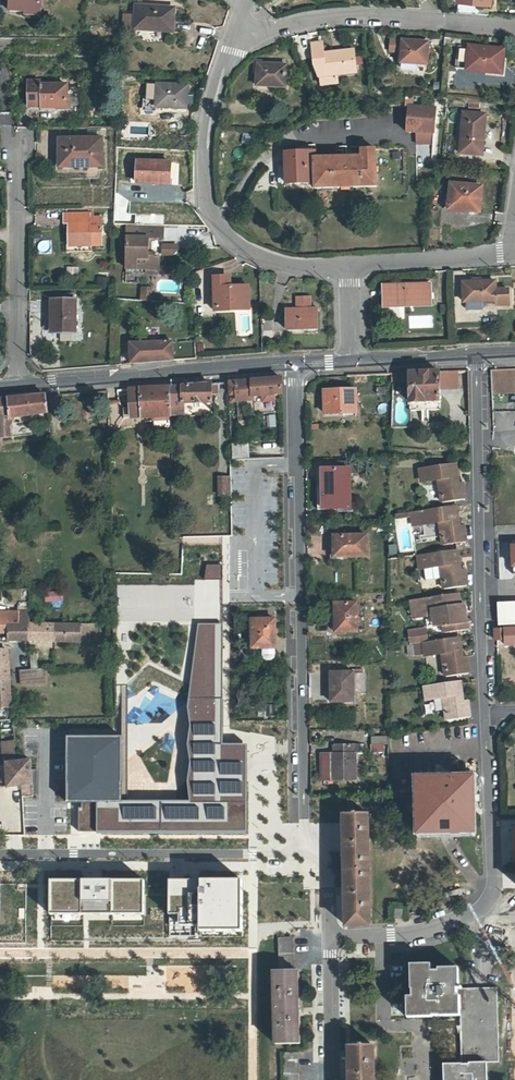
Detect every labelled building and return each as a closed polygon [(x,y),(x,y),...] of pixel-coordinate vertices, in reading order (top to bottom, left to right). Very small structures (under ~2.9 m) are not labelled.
[(41,13),(42,0),(11,0),(10,10),(26,12),(41,13)] [(498,4),(498,0),(466,0),(466,13),(483,14),(483,4),(498,4)] [(173,9),(136,6),(135,28),(172,30),(173,9)] [(387,38),(386,53),(394,54),(395,38),(387,38)] [(432,41),(408,39),(406,61),(431,63),(432,41)] [(316,43),(317,56),(327,56),(327,53),(326,42),(316,43)] [(459,71),(498,75),(499,64),(505,65),(506,49),(461,46),(459,71)] [(327,56),(329,76),(341,75),(359,74),(357,51),(327,53),(327,56)] [(327,56),(317,56),(318,66),(321,77),(329,76),(327,56)] [(258,73),(258,86),(269,86),(269,81),(284,80),(283,63),(262,64),(262,61),(255,61),(255,62),(255,73),(258,73)] [(41,108),(41,112),(67,112),(67,86),(41,86),(41,83),(30,83),(30,108),(41,108)] [(185,90),(156,89),(156,112),(176,112),(176,108),(185,109),(185,90)] [(436,108),(409,107),(408,133),(417,134),(416,145),(433,146),(436,108)] [(484,116),(463,115),(460,156),(478,157),(481,128),(483,128),(484,116)] [(156,118),(146,118),(146,131),(157,131),(156,118)] [(60,169),(88,169),(88,141),(60,141),(60,169)] [(314,151),(285,151),(286,165),(286,181),(286,183),(314,182),(314,188),(405,185),(403,148),(360,149),(361,156),(343,157),(334,157),(314,158),(314,151)] [(168,168),(138,166),(137,188),(159,189),(159,186),(167,186),(168,168)] [(481,189),(450,187),(449,210),(479,212),(481,189)] [(84,213),(64,214),(64,226),(68,225),(69,247),(101,246),(100,224),(84,224),(84,213)] [(146,229),(128,228),(127,242),(145,242),(146,229)] [(137,273),(137,283),(148,283),(148,278),(153,279),(153,274),(159,274),(160,262),(154,262),(155,258),(149,258),(149,242),(164,243),(164,230),(146,229),(145,242),(127,242),(126,273),(137,273)] [(177,250),(163,250),(163,259),(171,259),(175,258),(177,255),(177,250)] [(232,306),(232,309),(251,309),(250,285),(234,286),(234,282),(230,283),(230,276),(217,276),(218,306),(232,306)] [(473,301),(473,307),(476,309),(490,309),(492,306),(492,301),(504,300),(504,305),(514,304),(514,289),(504,289),(503,280),(471,282),(472,301),(473,301)] [(431,305),(430,282),(382,283),(383,306),(431,305)] [(151,293),(144,293),(143,302),(151,303),(151,293)] [(296,308),(311,307),(311,296),(296,297),(296,308)] [(75,332),(76,301),(51,301),(51,332),(75,332)] [(317,328),(316,307),(311,307),(296,308),(285,308),(285,329),(317,328)] [(431,315),(407,316),(408,329),(432,328),(431,315)] [(133,363),(196,358),(196,340),(131,344),(133,363)] [(493,371),(493,393),(514,392),(514,370),(493,371)] [(460,372),(442,373),(442,388),(459,388),(460,372)] [(411,375),(411,413),(441,413),(442,373),(411,375)] [(231,384),(231,394),(237,394),(238,400),(254,399),(254,396),(282,395),(282,379),(231,384)] [(172,405),(172,416),(185,416),(185,404),(213,403),(214,395),(221,394),(220,384),(171,389),(172,405)] [(172,405),(171,389),(131,390),(132,409),(143,409),(144,423),(155,424),(155,426),(171,426),(170,418),(172,418),(172,416),(172,405)] [(354,392),(324,393),(325,415),(355,414),(354,392)] [(4,448),(4,438),(12,437),(12,417),(48,414),(47,397),(6,400),(0,400),(0,448),(4,448)] [(267,414),(267,427),(275,426),(275,414),(267,414)] [(428,481),(445,479),(449,502),(471,498),(469,481),(464,482),(461,463),(426,468),(428,481)] [(349,471),(318,472),(318,511),(349,511),(349,471)] [(232,479),(221,479),(221,496),(232,496),(232,479)] [(465,526),(462,503),(426,509),(415,511),(417,526),(446,522),(449,545),(465,542),(472,541),(470,525),(465,526)] [(368,538),(335,538),(336,558),(369,558),(368,538)] [(388,554),(396,553),(395,544),(387,544),(388,554)] [(428,554),(429,566),(445,564),(449,589),(473,585),(471,569),(465,569),(463,549),(428,554)] [(428,554),(418,555),(420,567),(429,566),(428,554)] [(223,579),(223,564),(209,565),(206,579),(223,579)] [(278,592),(278,583),(261,584),(261,593),(278,592)] [(62,602),(62,591),(43,591),(43,601),(62,602)] [(449,623),(450,632),(473,628),(471,612),(465,612),(463,592),(417,599),(419,614),(431,613),(430,610),(438,609),(447,608),(449,623)] [(20,612),(31,612),(31,602),(20,602),(20,612)] [(498,602),(499,623),(514,623),(514,602),(498,602)] [(359,603),(336,604),(337,634),(359,634),(359,625),(369,624),(369,606),(359,606),(359,603)] [(447,608),(438,609),(440,625),(449,623),(447,608)] [(8,612),(0,612),(0,633),(9,632),(8,612)] [(8,612),(9,632),(10,639),(31,640),(31,625),(31,612),(20,612),(8,612)] [(276,620),(254,620),(254,649),(263,649),(277,649),(276,620)] [(96,624),(56,625),(55,641),(82,642),(82,649),(96,649),(96,624)] [(120,737),(115,737),(68,739),(69,803),(79,803),(79,833),(247,832),(248,746),(222,745),(222,624),(199,624),(188,707),(191,726),(188,744),(191,761),(187,783),(190,802),(121,802),(120,737)] [(56,625),(31,625),(31,640),(55,641),(56,625)] [(506,639),(506,644),(514,644),(514,628),(502,628),(497,628),(497,639),(506,639)] [(417,642),(431,639),(430,629),(416,632),(417,642)] [(464,636),(410,644),(412,656),(445,652),(449,675),(474,671),(472,655),(467,656),(464,636)] [(12,706),(8,649),(0,649),(0,707),(12,706)] [(277,662),(277,649),(263,649),(263,663),(277,662)] [(22,670),(22,685),(47,684),(46,670),(32,670),(22,670)] [(353,674),(333,674),(333,687),(331,687),(331,702),(353,702),(353,674)] [(426,685),(428,698),(445,695),(448,719),(475,715),(473,699),(468,700),(466,679),(426,685)] [(370,735),(370,751),(385,751),(385,735),(370,735)] [(7,754),(18,753),(17,740),(3,742),(4,754),(7,754)] [(354,752),(353,743),(335,744),(335,752),(322,753),(322,779),(356,778),(356,752),(354,752)] [(24,786),(28,797),(34,797),(33,761),(19,762),(18,753),(7,754),(10,787),(24,786)] [(417,795),(419,795),(420,835),(471,835),(471,803),(471,794),(474,794),(474,779),(454,779),(453,782),(437,783),(437,779),(417,779),(417,795)] [(372,924),(370,815),(346,817),(349,925),(372,924)] [(144,879),(49,879),(49,914),(144,915),(144,879)] [(241,880),(168,879),(168,915),(177,915),(177,926),(200,926),(200,931),(240,932),(241,880)] [(406,905),(397,905),(396,916),(406,915),(406,905)] [(120,925),(96,925),(96,941),(121,940),(120,925)] [(292,938),(279,938),(279,972),(293,972),(292,938)] [(490,1061),(501,1061),(500,985),(463,985),(462,965),(442,965),(442,968),(435,968),(435,962),(415,962),(415,987),(416,987),(416,994),(411,994),(411,1015),(435,1015),(436,1013),(443,1013),(443,1014),(464,1014),(465,1061),(446,1061),(446,1079),(490,1079),(490,1061)] [(279,972),(274,973),(276,1044),(299,1044),(298,972),(293,972),(279,972)] [(351,1046),(352,1079),(375,1079),(374,1045),(351,1046)] [(282,1053),(283,1079),(298,1079),(298,1052),(282,1053)]
